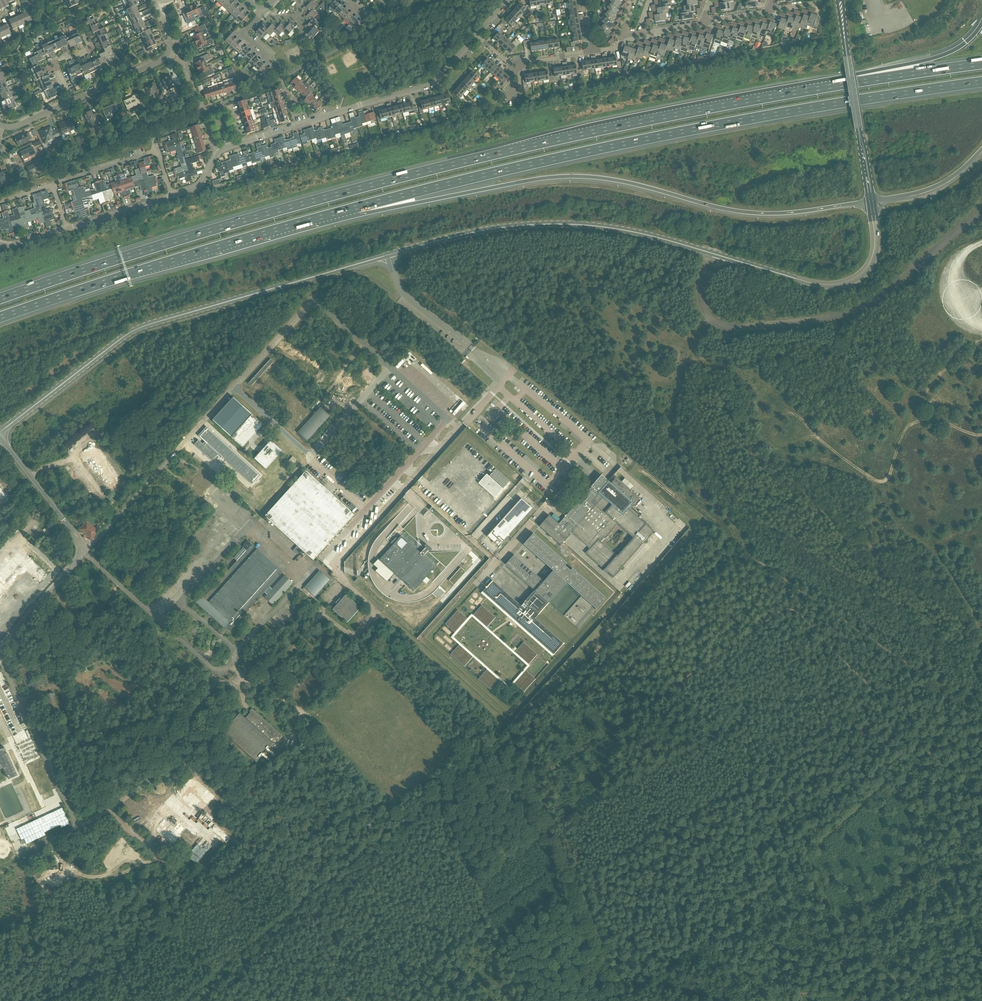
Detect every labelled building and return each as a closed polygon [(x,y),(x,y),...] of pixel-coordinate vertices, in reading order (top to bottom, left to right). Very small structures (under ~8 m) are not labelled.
[(4,8),(9,6),(8,3),(6,0),(1,0),(4,8)] [(67,3),(69,8),(78,4),(77,0),(73,0),(67,3)] [(137,0),(136,0),(128,4),(130,8),(130,9),(136,6),(139,5),(137,0)] [(222,6),(227,10),(233,2),(230,0),(227,0),(222,6)] [(308,5),(306,7),(310,10),(308,12),(309,14),(313,9),(317,4),(313,0),(312,0),(308,5)] [(335,11),(340,5),(335,0),(330,7),(330,8),(330,10),(332,11),(333,11),(334,10),(335,11)] [(610,1),(612,3),(617,8),(619,7),(620,8),(622,7),(620,5),(622,4),(619,1),(618,0),(611,0),(610,1)] [(749,2),(745,2),(746,9),(756,7),(756,6),(758,5),(757,3),(755,3),(755,1),(749,2)] [(238,7),(233,2),(227,10),(232,14),(238,7)] [(721,5),(719,6),(719,8),(721,8),(721,10),(731,9),(730,2),(724,3),(721,3),(721,5)] [(516,7),(523,13),(527,9),(520,3),(516,7)] [(612,3),(609,5),(610,6),(608,8),(609,10),(614,15),(616,14),(617,15),(619,14),(618,12),(619,11),(617,8),(612,3)] [(196,4),(190,7),(194,16),(197,15),(198,18),(204,16),(201,9),(198,10),(196,4)] [(340,5),(335,11),(333,13),(338,17),(340,15),(345,9),(340,5)] [(688,6),(684,7),(686,13),(692,12),(695,12),(695,10),(697,10),(696,7),(695,8),(694,5),(688,6)] [(129,15),(138,11),(136,6),(130,9),(130,8),(127,10),(129,15)] [(194,16),(190,7),(185,9),(187,15),(184,16),(187,23),(193,21),(191,18),(194,16)] [(238,7),(232,14),(236,18),(243,11),(238,7)] [(516,7),(512,12),(519,17),(523,13),(516,7)] [(658,10),(656,11),(656,13),(658,13),(658,15),(666,14),(668,14),(668,11),(669,11),(668,7),(661,8),(657,8),(658,10)] [(313,9),(309,14),(307,16),(310,19),(308,22),(310,23),(314,18),(318,13),(313,9)] [(350,13),(345,9),(340,15),(344,19),(350,13)] [(609,10),(607,12),(607,13),(605,15),(607,17),(612,22),(614,21),(615,22),(617,21),(615,19),(617,18),(614,15),(609,10)] [(24,13),(28,23),(33,20),(29,11),(24,13)] [(139,13),(138,11),(129,15),(127,16),(129,21),(131,20),(146,13),(145,11),(142,12),(139,13)] [(248,15),(243,11),(236,18),(241,23),(244,20),(247,22),(250,19),(247,16),(248,15)] [(512,12),(509,16),(515,22),(519,17),(512,12)] [(686,13),(680,14),(681,21),(693,19),(692,17),(694,17),(694,14),(692,15),(692,12),(686,13)] [(19,16),(23,25),(28,23),(24,13),(19,16)] [(147,15),(146,13),(131,20),(134,25),(143,21),(142,18),(144,17),(147,15)] [(355,18),(350,13),(344,19),(349,24),(355,17),(355,18)] [(813,15),(811,14),(810,17),(808,23),(808,25),(817,29),(821,18),(818,17),(818,16),(816,15),(816,14),(814,13),(813,15)] [(655,17),(653,18),(654,20),(655,20),(656,22),(657,25),(666,24),(665,21),(666,21),(665,18),(666,18),(666,14),(658,15),(655,15),(655,17)] [(804,15),(803,18),(801,24),(807,27),(808,25),(808,23),(810,17),(808,16),(809,15),(807,14),(806,16),(804,15)] [(794,26),(793,28),(799,31),(801,24),(803,18),(801,18),(801,16),(799,15),(798,17),(797,16),(796,19),(794,26)] [(14,18),(18,27),(23,25),(19,16),(14,18)] [(97,25),(97,24),(93,16),(87,18),(88,21),(85,22),(87,26),(90,24),(91,27),(90,27),(90,28),(97,25)] [(515,22),(509,16),(505,20),(511,26),(515,22)] [(786,27),(785,30),(791,32),(793,28),(794,26),(796,19),(793,19),(794,17),(792,16),(791,18),(789,17),(788,21),(786,27)] [(355,17),(349,24),(347,26),(355,32),(360,27),(357,24),(359,22),(355,18),(355,17)] [(607,17),(604,19),(605,20),(603,22),(604,24),(609,29),(611,28),(612,29),(614,28),(613,26),(614,25),(612,22),(607,17)] [(784,19),(782,19),(779,28),(785,30),(786,27),(788,21),(786,20),(786,18),(784,17),(784,19)] [(18,27),(14,18),(9,20),(13,29),(18,27)] [(314,18),(310,23),(308,25),(311,28),(309,31),(310,32),(315,27),(319,22),(314,18)] [(145,26),(143,21),(134,25),(136,30),(145,26)] [(770,22),(769,26),(767,31),(766,35),(772,37),(777,25),(774,24),(775,22),(773,21),(772,23),(770,22)] [(760,33),(759,35),(765,37),(766,35),(767,31),(769,26),(767,25),(768,23),(766,22),(765,24),(763,24),(762,27),(760,32),(760,33)] [(100,23),(97,24),(97,25),(90,28),(93,33),(97,32),(102,30),(102,29),(100,23)] [(288,35),(294,29),(297,32),(298,30),(298,27),(297,26),(296,25),(294,27),(290,23),(288,26),(283,31),(288,35)] [(752,34),(751,37),(758,39),(759,35),(760,33),(760,32),(762,27),(760,26),(760,24),(758,23),(758,25),(756,25),(755,28),(752,34)] [(2,27),(6,36),(11,33),(7,24),(2,27)] [(281,24),(279,27),(274,31),(275,31),(279,35),(283,31),(288,26),(286,25),(285,27),(281,24)] [(604,24),(602,26),(602,27),(600,29),(606,36),(608,35),(610,36),(611,35),(610,33),(611,32),(609,29),(604,24)] [(270,27),(269,26),(267,28),(263,25),(256,32),(263,38),(268,34),(266,32),(265,32),(270,27)] [(272,25),(270,27),(265,32),(266,32),(268,34),(270,36),(275,31),(274,31),(279,27),(278,25),(276,28),(272,25)] [(755,28),(752,27),(753,25),(751,25),(750,27),(748,26),(747,29),(745,35),(744,38),(750,40),(751,37),(752,34),(755,28)] [(147,30),(145,26),(136,30),(138,35),(141,33),(147,31),(147,30)] [(723,26),(722,29),(721,29),(720,31),(719,30),(714,42),(720,44),(723,38),(725,32),(723,32),(724,27),(723,26)] [(737,36),(738,36),(736,39),(743,42),(744,38),(745,35),(747,29),(745,28),(745,26),(743,26),(743,28),(741,27),(740,30),(737,36)] [(315,27),(310,32),(308,34),(312,37),(310,40),(311,41),(319,31),(315,27)] [(730,37),(729,41),(735,43),(736,39),(738,36),(737,36),(740,30),(737,29),(738,28),(736,27),(735,29),(733,28),(732,31),(730,37)] [(105,28),(102,29),(102,30),(97,32),(99,38),(108,34),(105,28)] [(195,42),(205,38),(204,35),(207,34),(204,28),(197,31),(199,34),(193,37),(195,42)] [(723,38),(720,44),(721,44),(722,42),(728,44),(729,41),(730,37),(732,31),(730,31),(731,29),(729,28),(728,30),(726,29),(725,32),(723,38)] [(147,30),(147,31),(141,33),(143,38),(152,34),(150,29),(147,30)] [(73,36),(77,45),(82,42),(77,31),(74,32),(75,34),(72,35),(73,36)] [(704,43),(706,37),(704,37),(706,31),(704,31),(703,34),(702,34),(702,36),(700,35),(698,38),(699,38),(696,44),(697,44),(695,48),(701,50),(703,46),(704,43)] [(497,43),(503,36),(498,32),(493,39),(497,43)] [(704,43),(703,46),(709,49),(713,36),(711,35),(712,33),(710,33),(709,35),(707,34),(706,37),(704,43)] [(111,39),(108,34),(99,38),(102,43),(111,39)] [(152,34),(143,38),(146,43),(154,39),(152,34)] [(673,51),(679,53),(681,50),(682,47),(682,46),(684,41),(685,37),(684,37),(685,35),(682,34),(681,38),(680,37),(679,39),(677,38),(676,42),(674,47),(674,48),(673,51)] [(73,36),(67,39),(70,44),(70,45),(71,47),(77,45),(73,36),(72,35),(73,36)] [(230,45),(236,39),(231,35),(225,41),(230,45)] [(581,35),(572,36),(573,42),(570,42),(571,46),(577,45),(577,42),(582,41),(581,35)] [(689,45),(688,48),(694,50),(695,48),(697,44),(696,44),(699,38),(698,38),(696,38),(697,36),(695,35),(694,37),(692,36),(691,40),(689,45)] [(66,36),(60,39),(64,47),(70,45),(70,44),(67,39),(66,36)] [(503,36),(497,43),(501,46),(507,40),(503,36)] [(682,47),(681,50),(687,52),(688,48),(689,45),(691,40),(689,39),(690,37),(688,36),(687,38),(685,37),(684,41),(682,46),(682,47)] [(148,48),(157,44),(155,42),(161,39),(160,37),(154,39),(146,43),(148,48)] [(206,41),(205,38),(195,42),(198,48),(203,45),(205,48),(214,44),(211,39),(206,41)] [(670,40),(667,46),(668,46),(667,49),(673,51),(674,48),(674,47),(676,42),(674,41),(675,39),(673,38),(672,40),(670,40)] [(64,47),(60,39),(53,41),(57,50),(64,47)] [(111,39),(102,43),(105,49),(110,47),(113,45),(111,39)] [(240,43),(236,39),(230,45),(235,49),(240,43)] [(507,40),(501,46),(506,50),(511,43),(507,40)] [(537,51),(536,42),(530,43),(529,40),(523,41),(524,48),(530,47),(531,52),(537,51)] [(47,41),(41,44),(43,49),(46,55),(52,52),(48,44),(47,41)] [(57,50),(53,41),(48,44),(52,52),(57,50)] [(240,43),(235,49),(240,54),(245,48),(240,43)] [(511,43),(506,50),(510,54),(516,47),(511,43)] [(629,45),(628,47),(625,46),(626,45),(623,43),(621,49),(624,51),(622,56),(628,58),(632,49),(633,49),(634,47),(629,45)] [(658,53),(657,56),(659,57),(660,57),(661,57),(662,56),(664,57),(667,49),(668,46),(667,46),(665,46),(666,44),(664,43),(663,45),(661,44),(660,48),(658,53)] [(651,54),(650,57),(656,59),(657,56),(658,53),(660,48),(658,47),(659,45),(656,44),(656,46),(654,45),(653,49),(651,54)] [(646,46),(645,50),(643,55),(650,58),(650,57),(651,54),(653,49),(651,48),(651,46),(649,45),(648,47),(646,46)] [(639,48),(638,51),(636,57),(642,59),(643,55),(645,50),(643,49),(644,47),(642,46),(641,48),(639,48)] [(106,52),(103,53),(104,57),(107,55),(108,58),(111,57),(114,62),(120,60),(116,51),(113,52),(110,47),(105,49),(106,52)] [(636,48),(634,47),(633,49),(632,49),(628,58),(634,60),(636,57),(638,51),(635,50),(636,48)] [(245,48),(240,54),(245,58),(250,52),(245,48)] [(31,51),(30,52),(33,58),(36,56),(38,59),(41,58),(42,61),(44,60),(43,57),(46,55),(43,49),(35,53),(33,50),(31,51)] [(25,54),(26,57),(29,55),(30,59),(29,60),(30,62),(31,62),(34,68),(40,65),(39,62),(42,61),(41,58),(38,59),(36,56),(33,58),(30,52),(30,51),(25,54)] [(255,56),(250,52),(245,58),(249,62),(255,56)] [(101,58),(98,59),(101,65),(110,61),(112,67),(115,66),(114,62),(111,57),(108,58),(107,55),(104,57),(103,53),(100,55),(101,58)] [(197,69),(207,64),(205,61),(211,59),(208,54),(199,58),(200,61),(195,63),(197,69)] [(255,56),(249,62),(254,66),(260,60),(255,56)] [(611,58),(612,67),(618,66),(618,68),(621,68),(622,68),(621,62),(618,62),(617,57),(611,58)] [(486,68),(492,62),(487,58),(482,64),(486,68)] [(98,59),(92,62),(96,70),(102,68),(101,65),(98,59)] [(260,60),(254,66),(259,71),(264,64),(260,60)] [(584,69),(581,69),(582,76),(585,75),(584,71),(590,70),(589,61),(583,62),(584,69)] [(96,70),(92,62),(87,65),(90,73),(96,70)] [(492,62),(486,68),(490,72),(496,65),(492,62)] [(79,64),(73,67),(77,75),(83,73),(81,67),(79,64)] [(208,67),(207,64),(197,69),(200,74),(205,72),(207,75),(213,72),(211,66),(208,67)] [(269,69),(264,64),(259,71),(264,75),(269,69)] [(34,68),(31,69),(33,75),(42,71),(40,65),(34,68)] [(87,65),(81,67),(83,73),(85,76),(90,73),(87,65)] [(500,69),(496,65),(490,72),(494,76),(500,69)] [(582,76),(581,69),(578,70),(577,65),(571,66),(572,75),(578,74),(578,76),(582,76)] [(77,75),(73,67),(67,70),(71,78),(72,81),(78,78),(77,75)] [(561,76),(560,68),(554,68),(555,75),(552,76),(553,82),(556,82),(555,77),(561,76)] [(500,69),(494,76),(499,79),(504,73),(500,69)] [(42,71),(33,75),(32,76),(34,82),(36,81),(39,80),(45,77),(42,71)] [(476,72),(475,74),(472,71),(468,76),(475,81),(478,77),(480,76),(476,72)] [(548,71),(542,72),(543,81),(549,80),(550,83),(553,82),(552,76),(549,76),(548,71)] [(509,77),(504,73),(499,79),(504,84),(501,86),(504,88),(508,83),(506,81),(509,77)] [(532,83),(531,74),(525,75),(526,80),(523,80),(524,87),(527,86),(527,83),(532,83)] [(45,77),(39,80),(42,86),(51,81),(48,76),(45,77)] [(165,78),(162,79),(162,81),(163,81),(167,91),(175,87),(170,76),(165,78)] [(468,76),(464,80),(471,86),(475,81),(468,76)] [(294,88),(300,81),(296,77),(290,84),(294,88)] [(229,82),(231,90),(237,89),(234,80),(229,82)] [(471,86),(464,80),(460,84),(467,90),(471,86)] [(51,81),(42,86),(44,92),(53,88),(54,88),(51,81)] [(300,81),(294,88),(298,91),(304,84),(300,81)] [(0,85),(0,91),(8,87),(6,82),(0,85)] [(149,96),(156,93),(159,101),(165,98),(162,91),(159,93),(154,82),(145,87),(149,96)] [(304,84),(298,91),(302,95),(308,88),(304,84)] [(460,84),(457,88),(463,94),(467,90),(460,84)] [(185,94),(182,86),(176,89),(182,101),(187,98),(188,101),(191,100),(188,93),(185,94)] [(310,86),(308,88),(302,95),(306,98),(310,94),(314,90),(310,86)] [(11,92),(8,87),(0,91),(0,93),(1,96),(11,92)] [(53,88),(44,92),(47,97),(50,96),(51,99),(57,96),(56,93),(59,92),(57,89),(54,90),(53,88)] [(211,97),(208,88),(203,90),(206,99),(211,97)] [(463,94),(457,88),(453,93),(459,98),(463,94)] [(278,90),(269,92),(267,93),(268,98),(271,98),(280,95),(278,90)] [(139,99),(140,99),(136,91),(123,97),(125,101),(124,101),(128,110),(136,106),(137,108),(141,106),(139,99)] [(4,101),(10,98),(13,97),(11,92),(1,96),(4,101)] [(306,98),(304,101),(308,104),(314,98),(310,94),(306,98)] [(10,98),(4,101),(1,102),(3,107),(12,103),(15,102),(13,97),(10,98)] [(314,98),(308,104),(312,108),(318,101),(314,98)] [(240,108),(248,105),(247,100),(238,102),(240,108)] [(281,100),(273,103),(270,104),(272,109),(274,108),(283,105),(281,100)] [(428,108),(426,100),(420,102),(421,107),(418,107),(420,114),(423,113),(422,110),(428,108)] [(113,112),(118,110),(114,101),(102,107),(104,112),(103,113),(107,120),(111,118),(112,119),(115,117),(113,112)] [(318,101),(312,108),(316,112),(322,105),(318,101)] [(406,103),(408,112),(414,110),(415,113),(418,112),(416,106),(413,107),(412,102),(406,103)] [(12,103),(3,107),(7,116),(16,112),(12,103)] [(386,118),(384,109),(378,111),(380,116),(377,117),(378,123),(381,122),(381,119),(386,118)] [(363,112),(366,123),(371,121),(372,123),(376,122),(373,112),(369,114),(368,110),(363,112)] [(101,131),(105,129),(98,114),(94,116),(92,111),(84,114),(90,125),(97,122),(101,131)] [(355,117),(354,117),(358,128),(363,126),(362,124),(366,123),(363,112),(358,113),(359,117),(355,118),(355,117)] [(288,121),(286,115),(278,118),(279,124),(288,121)] [(358,128),(354,117),(350,118),(351,122),(347,123),(350,133),(354,131),(354,129),(358,128)] [(75,130),(71,120),(66,123),(65,121),(59,124),(61,128),(57,130),(61,138),(63,138),(62,135),(75,130)] [(351,137),(350,133),(347,123),(342,125),(341,121),(336,123),(340,134),(342,140),(351,137)] [(340,134),(336,123),(332,124),(333,128),(328,129),(331,139),(336,137),(335,135),(340,134)] [(191,133),(200,130),(198,125),(189,128),(191,133)] [(255,125),(246,128),(248,134),(256,131),(255,125)] [(331,139),(328,129),(324,131),(323,127),(318,128),(321,139),(326,138),(327,140),(331,139)] [(45,142),(55,138),(60,136),(57,131),(53,133),(51,128),(41,132),(45,142)] [(321,139),(318,128),(318,130),(314,131),(313,128),(308,129),(312,140),(316,139),(317,141),(321,139)] [(312,140),(308,129),(303,131),(305,134),(300,136),(303,145),(308,144),(307,141),(312,140)] [(294,138),(289,139),(292,149),(297,147),(296,145),(301,143),(297,132),(292,134),(294,138)] [(26,134),(26,133),(15,139),(18,146),(30,141),(32,139),(29,133),(26,134)] [(165,148),(180,144),(179,142),(176,133),(171,135),(173,140),(165,143),(166,145),(164,145),(165,148)] [(284,137),(279,138),(282,149),(287,148),(287,150),(292,149),(289,139),(285,140),(284,137)] [(275,143),(271,145),(275,157),(274,154),(279,153),(278,151),(282,149),(279,138),(274,140),(275,143)] [(168,153),(171,152),(171,155),(176,153),(176,151),(178,155),(176,156),(177,159),(184,157),(183,153),(182,150),(181,148),(180,146),(180,144),(165,148),(166,151),(168,151),(168,153)] [(275,157),(271,145),(271,147),(267,149),(266,145),(261,146),(265,157),(269,156),(270,158),(275,157)] [(205,146),(196,149),(198,154),(206,151),(205,146)] [(258,152),(253,153),(256,163),(261,161),(260,159),(265,157),(261,146),(257,148),(258,152)] [(33,147),(20,153),(24,160),(36,154),(33,147)] [(251,162),(252,164),(256,163),(253,153),(249,154),(248,151),(243,152),(246,163),(251,162)] [(234,155),(237,166),(242,165),(243,167),(247,166),(246,163),(243,152),(244,156),(240,157),(239,154),(234,155)] [(200,155),(185,160),(188,170),(189,174),(196,172),(195,168),(193,169),(192,164),(200,161),(199,159),(201,158),(200,155)] [(234,170),(233,167),(237,166),(234,155),(229,157),(230,160),(226,162),(226,161),(226,162),(229,173),(229,171),(234,170)] [(142,174),(147,172),(145,167),(150,166),(150,163),(151,163),(149,157),(143,159),(144,162),(138,164),(139,167),(142,174)] [(184,157),(177,159),(178,163),(180,162),(181,167),(173,169),(174,172),(173,172),(173,175),(188,170),(185,160),(184,157)] [(31,175),(44,169),(40,161),(27,167),(31,175)] [(136,176),(131,177),(133,182),(143,179),(142,174),(139,167),(138,164),(137,161),(134,162),(136,168),(137,170),(135,170),(136,176)] [(229,173),(226,162),(221,163),(222,167),(217,168),(218,172),(219,172),(221,178),(226,176),(225,174),(229,173)] [(189,174),(188,170),(173,175),(174,178),(176,178),(177,180),(185,177),(186,183),(192,181),(190,177),(197,175),(196,172),(189,174)] [(147,172),(142,174),(143,179),(145,184),(157,180),(156,178),(154,178),(154,176),(148,177),(147,172)] [(133,182),(131,177),(126,179),(125,174),(122,174),(122,173),(119,174),(123,186),(133,182)] [(123,186),(119,174),(116,175),(116,176),(114,177),(116,182),(111,184),(112,189),(123,186)] [(112,189),(111,184),(106,185),(104,180),(102,181),(101,179),(98,180),(102,192),(112,189)] [(145,184),(143,179),(133,182),(135,188),(140,186),(141,191),(144,191),(144,192),(147,191),(145,184)] [(68,192),(73,190),(75,195),(80,194),(78,187),(76,180),(63,184),(65,190),(67,190),(68,192)] [(102,192),(98,180),(95,181),(96,183),(93,184),(95,189),(90,190),(92,196),(102,192)] [(157,180),(145,184),(147,191),(147,192),(147,191),(148,195),(153,193),(152,188),(157,186),(156,184),(158,183),(157,180)] [(135,188),(133,182),(123,186),(126,198),(129,197),(129,195),(131,195),(130,189),(135,188)] [(80,186),(78,187),(80,194),(81,199),(92,196),(90,190),(85,192),(83,187),(81,188),(80,186)] [(126,198),(123,186),(112,189),(114,194),(119,193),(121,198),(123,197),(124,199),(126,198)] [(106,205),(109,204),(109,202),(111,201),(109,196),(114,194),(112,189),(102,192),(105,201),(106,204),(106,205)] [(40,207),(45,205),(43,200),(49,199),(47,193),(42,195),(41,192),(36,194),(36,197),(38,202),(40,207)] [(102,192),(92,196),(93,201),(99,199),(100,204),(103,204),(103,205),(106,205),(106,204),(105,201),(102,192)] [(71,199),(72,202),(71,202),(72,204),(70,205),(71,208),(83,204),(81,199),(80,194),(75,195),(76,198),(71,199)] [(92,196),(81,199),(83,204),(85,211),(86,211),(88,210),(88,208),(90,208),(88,203),(93,201),(92,196)] [(34,209),(29,210),(31,215),(41,212),(40,207),(38,202),(33,203),(34,209)] [(2,225),(10,222),(9,217),(6,207),(5,204),(1,206),(3,211),(4,211),(4,213),(2,213),(3,218),(0,220),(0,224),(2,225)] [(80,211),(82,218),(88,217),(86,211),(85,211),(83,204),(71,208),(72,211),(74,210),(74,213),(80,211)] [(40,207),(41,212),(43,217),(53,214),(52,209),(47,210),(45,205),(40,207)] [(23,207),(17,208),(21,219),(31,215),(29,210),(24,212),(23,207)] [(14,215),(9,217),(10,222),(21,219),(17,208),(12,210),(14,215)] [(41,212),(31,215),(33,221),(38,219),(39,224),(44,223),(45,223),(43,217),(41,212)] [(53,214),(43,217),(45,223),(44,223),(46,228),(52,226),(50,221),(55,219),(53,214)] [(33,221),(31,215),(21,219),(24,229),(29,228),(28,222),(33,221)] [(21,219),(10,222),(12,227),(13,227),(17,226),(19,231),(24,229),(21,219)] [(13,227),(12,227),(10,222),(2,225),(0,229),(0,230),(1,231),(7,229),(9,234),(14,232),(13,227)] [(248,383),(251,386),(269,366),(267,363),(248,383)] [(233,397),(213,420),(242,447),(263,424),(233,397)] [(328,416),(319,408),(297,432),(306,440),(328,416)] [(218,454),(252,484),(260,475),(206,427),(198,436),(205,442),(203,444),(198,440),(194,445),(212,461),(218,454)] [(254,458),(266,469),(282,451),(270,440),(254,458)] [(293,456),(289,461),(293,465),(297,460),(293,456)] [(492,473),(490,476),(503,488),(509,481),(491,464),(487,469),(492,473)] [(346,508),(306,470),(265,516),(303,551),(313,560),(316,556),(354,515),(350,511),(353,508),(349,504),(346,508)] [(611,576),(613,577),(620,569),(619,568),(622,565),(622,566),(644,542),(643,541),(646,538),(647,539),(654,530),(648,525),(649,524),(646,521),(645,522),(628,507),(631,503),(633,505),(639,497),(631,490),(631,489),(630,488),(633,485),(624,477),(621,481),(616,476),(610,483),(601,475),(558,524),(548,515),(539,526),(560,545),(572,533),(589,548),(585,553),(603,569),(602,570),(606,573),(607,572),(611,576)] [(498,544),(499,544),(530,508),(530,507),(529,506),(530,505),(521,497),(520,497),(486,535),(497,544),(498,544)] [(80,530),(82,532),(84,530),(93,538),(99,531),(98,531),(99,530),(101,528),(101,529),(105,523),(104,523),(102,521),(99,524),(98,526),(96,529),(93,526),(87,521),(86,521),(79,529),(80,530)] [(393,545),(379,560),(413,591),(436,566),(424,556),(429,550),(429,551),(430,551),(431,551),(431,550),(432,550),(432,549),(431,548),(427,544),(426,544),(425,545),(425,546),(425,547),(420,553),(401,535),(398,539),(396,537),(391,543),(393,545)] [(568,570),(562,565),(564,563),(533,535),(523,545),(551,570),(541,580),(514,556),(505,566),(532,590),(519,605),(490,580),(480,591),(551,654),(561,643),(533,618),(564,583),(594,609),(603,598),(570,568),(568,570)] [(297,546),(293,551),(297,555),(302,550),(297,546)] [(449,581),(453,585),(454,585),(465,572),(465,571),(461,568),(461,567),(460,568),(449,580),(449,581)] [(496,618),(482,605),(473,615),(487,627),(496,618)] [(467,619),(458,610),(445,624),(455,633),(467,619)] [(20,652),(24,648),(21,645),(24,641),(20,638),(16,642),(19,644),(16,648),(20,652)] [(537,655),(523,642),(515,652),(529,664),(537,655)] [(473,658),(459,645),(450,655),(464,667),(473,658)] [(501,682),(487,670),(478,679),(492,692),(501,682)] [(535,679),(526,670),(513,684),(523,693),(535,679)] [(4,767),(9,779),(18,775),(5,747),(0,749),(0,769),(4,767)] [(37,839),(38,839),(46,835),(44,832),(60,825),(61,825),(62,827),(62,828),(70,824),(62,808),(30,823),(37,839)]
